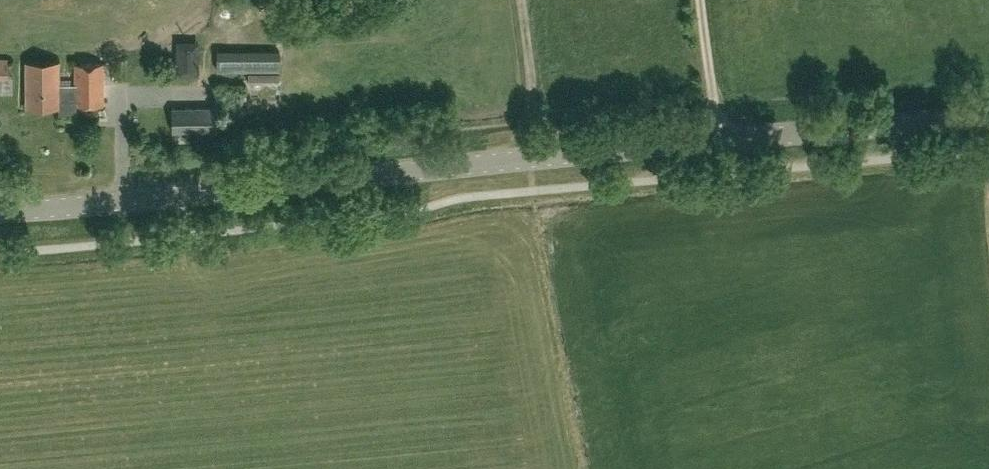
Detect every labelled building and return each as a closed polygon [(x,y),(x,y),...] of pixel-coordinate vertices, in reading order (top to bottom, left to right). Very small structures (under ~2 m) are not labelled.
[(224,71),(284,71),(284,53),(224,53),(224,71)] [(8,79),(9,57),(0,58),(0,79),(8,79)] [(103,104),(103,63),(74,63),(74,84),(58,84),(58,61),(26,61),(27,106),(58,106),(58,99),(74,99),(74,104),(103,104)] [(172,108),(172,132),(216,132),(216,108),(172,108)]
